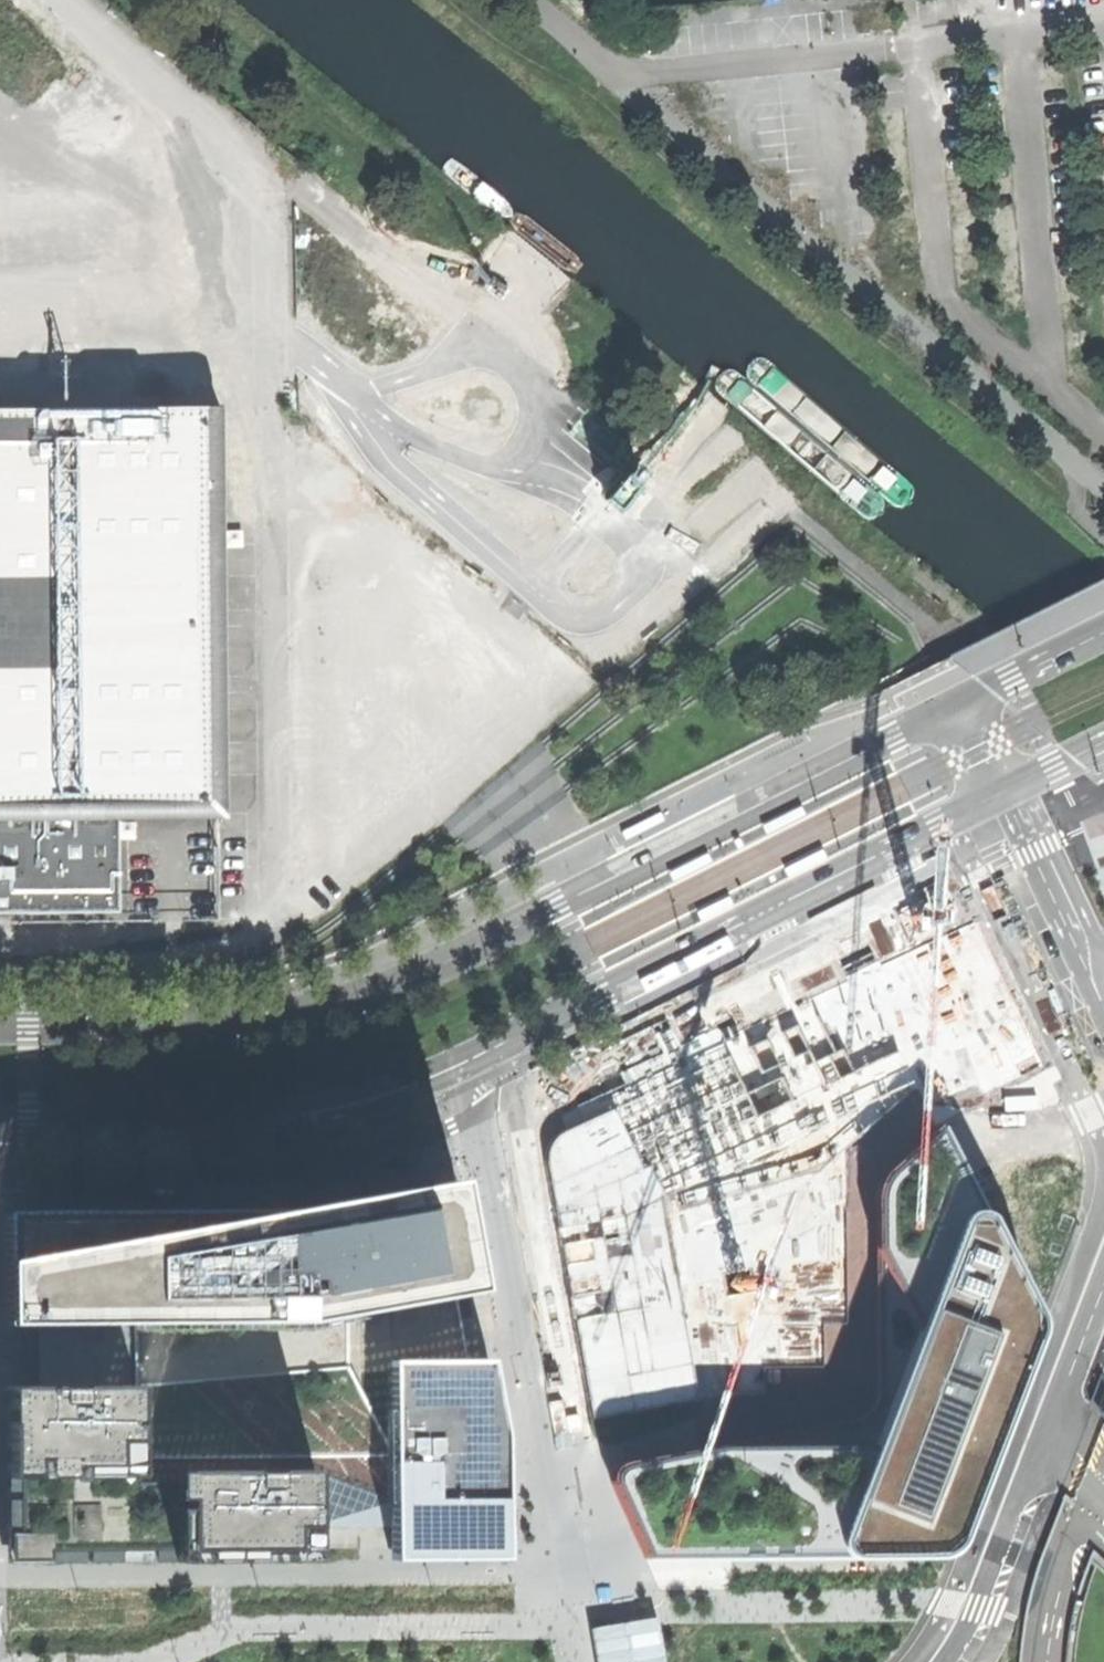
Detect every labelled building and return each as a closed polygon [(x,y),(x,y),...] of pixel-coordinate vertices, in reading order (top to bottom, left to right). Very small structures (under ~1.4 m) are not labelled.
[(0,412),(0,914),(119,913),(118,822),(226,821),(222,410),(0,412)] [(334,533),(331,443),(293,445),(296,534),(334,533)] [(636,463),(606,498),(621,512),(653,477),(643,468),(636,463)] [(364,575),(328,577),(334,664),(370,662),(364,575)] [(821,855),(820,852),(781,871),(785,879),(788,878),(819,863),(824,860),(821,855)] [(728,902),(726,898),(693,914),(697,922),(701,920),(725,908),(730,906),(728,902)] [(542,1133),(589,1371),(677,1355),(684,1351),(689,1344),(690,1337),(671,1243),(673,1205),(678,1194),(691,1187),(762,1164),(773,1158),(782,1151),(932,1018),(941,1003),(943,990),(933,910),(559,1106),(552,1111),(543,1123),(542,1133)] [(730,1447),(629,1465),(618,1469),(618,1477),(653,1557),(849,1557),(929,1556),(949,1552),(961,1547),(967,1534),(1045,1332),(1045,1317),(1043,1306),(995,1210),(943,1115),(879,1170),(874,1185),(873,1211),(876,1248),(884,1369),(867,1405),(730,1447)] [(455,1295),(483,1289),(461,1179),(274,1211),(7,1210),(7,1259),(8,1325),(20,1325),(37,1325),(312,1323),(455,1295)] [(312,1323),(37,1325),(38,1386),(137,1384),(139,1471),(181,1471),(309,1469),(311,1528),(391,1525),(391,1458),(392,1361),(391,1336),(463,1336),(455,1295),(312,1323)] [(463,1336),(391,1336),(392,1361),(391,1458),(391,1525),(391,1560),(504,1559),(503,1496),(503,1438),(489,1360),(466,1360),(463,1336)] [(38,1386),(5,1386),(5,1474),(6,1563),(181,1562),(312,1560),(311,1528),(309,1469),(181,1471),(139,1471),(137,1384),(38,1386)] [(1093,1553),(1087,1563),(1078,1591),(1069,1627),(1064,1661),(1103,1661),(1103,1564),(1093,1553)]
